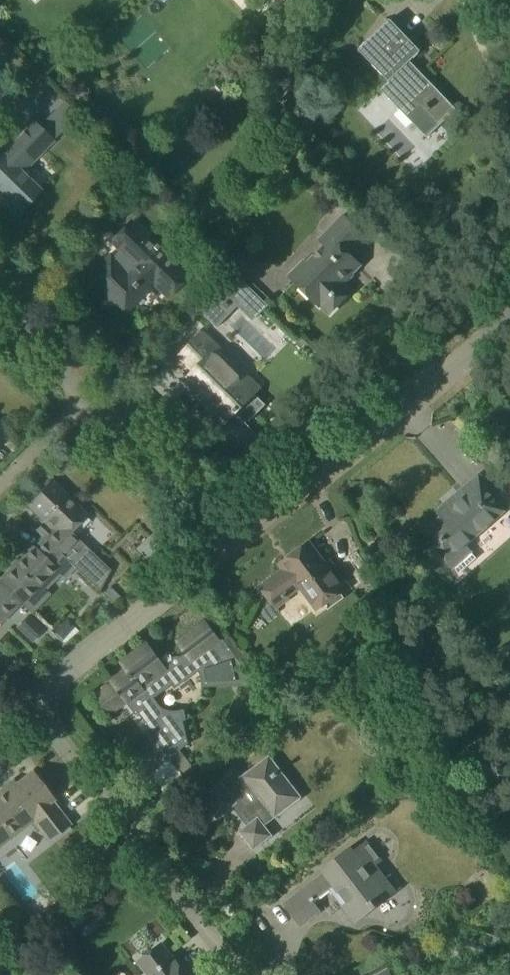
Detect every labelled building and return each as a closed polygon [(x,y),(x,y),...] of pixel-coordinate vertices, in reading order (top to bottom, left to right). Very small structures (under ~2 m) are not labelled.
[(391,77),(410,96),(398,107),(428,137),(458,107),(429,78),(426,81),(407,61),(419,49),(390,19),(358,49),(388,79),(391,77)] [(15,216),(40,190),(21,172),(52,141),(31,120),(0,151),(0,152),(3,155),(0,158),(0,202),(15,216)] [(350,255),(366,239),(344,216),(319,240),(326,246),(293,279),(319,305),(321,304),(330,313),(351,291),(342,282),(359,265),(350,255)] [(167,295),(184,277),(130,224),(113,241),(125,253),(112,267),(106,261),(89,278),(123,312),(153,281),(167,295)] [(245,252),(235,262),(249,276),(259,267),(245,252)] [(235,272),(199,309),(217,327),(237,306),(253,321),(268,304),(235,272)] [(205,331),(204,332),(180,356),(195,371),(187,379),(198,389),(195,393),(202,399),(205,396),(228,419),(235,412),(243,420),(261,402),(254,395),(257,392),(246,381),(250,377),(205,331)] [(54,528),(44,539),(55,550),(75,568),(76,567),(99,590),(110,569),(72,532),(87,516),(42,472),(18,496),(28,505),(29,504),(54,528)] [(473,551),(466,543),(508,507),(479,474),(458,493),(463,498),(450,509),(445,504),(435,512),(440,518),(423,533),(454,569),(455,568),(459,572),(476,557),(472,553),(473,551)] [(2,584),(8,588),(17,597),(20,600),(33,612),(51,593),(46,589),(60,575),(64,580),(75,568),(55,550),(44,539),(35,548),(33,546),(0,580),(0,582),(2,584)] [(317,609),(341,591),(348,586),(333,566),(328,569),(308,543),(279,565),(283,570),(260,587),(274,606),(300,587),(311,601),(317,609)] [(20,604),(31,614),(33,612),(20,600),(17,597),(8,588),(2,584),(0,586),(0,623),(1,624),(20,604)] [(28,613),(15,627),(32,642),(44,628),(28,613)] [(66,617),(54,631),(64,639),(76,626),(66,617)] [(180,750),(189,744),(183,720),(186,719),(184,709),(181,710),(179,711),(176,711),(173,711),(170,710),(168,710),(165,709),(163,707),(160,706),(158,704),(156,702),(155,700),(154,698),(172,684),(175,688),(198,670),(200,673),(201,676),(202,679),(202,682),(202,686),(246,686),(245,682),(252,678),(223,639),(220,641),(205,621),(177,642),(185,653),(180,657),(175,657),(171,659),(171,664),(165,668),(147,644),(122,663),(127,670),(112,681),(128,703),(136,715),(139,713),(152,730),(150,731),(172,761),(173,760),(189,781),(198,774),(180,750)] [(301,798),(292,785),(269,755),(226,788),(222,782),(201,798),(217,819),(237,804),(251,822),(239,831),(253,850),(272,836),(265,826),(301,798)] [(69,824),(51,801),(53,799),(32,772),(5,792),(3,789),(0,791),(0,846),(34,820),(49,840),(69,824)] [(321,869),(321,870),(324,873),(283,904),(300,927),(321,911),(313,901),(333,885),(346,902),(341,906),(355,924),(377,907),(372,901),(383,892),(368,872),(381,862),(365,841),(353,851),(350,847),(321,869)] [(27,923),(16,931),(23,941),(34,933),(27,923)] [(174,959),(172,960),(160,945),(140,961),(151,974),(186,974),(174,959)]
